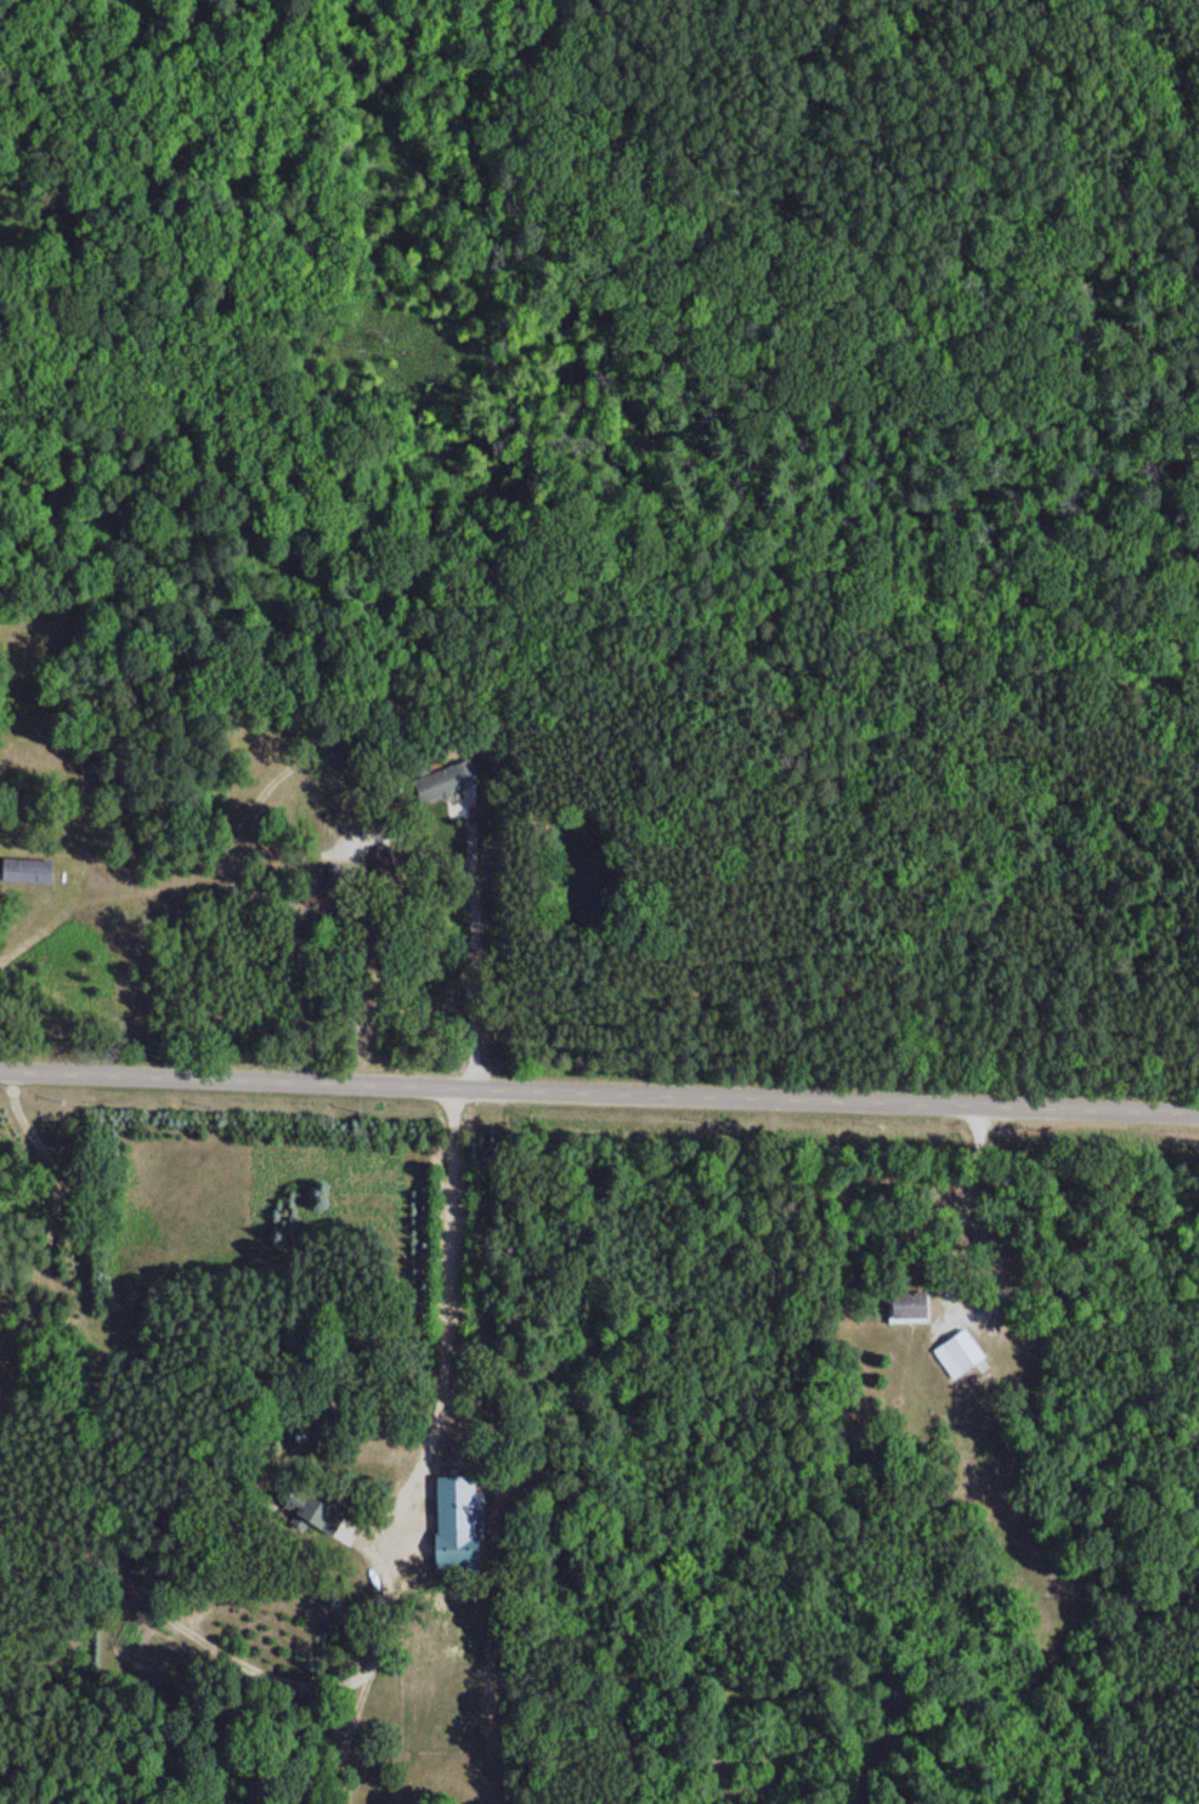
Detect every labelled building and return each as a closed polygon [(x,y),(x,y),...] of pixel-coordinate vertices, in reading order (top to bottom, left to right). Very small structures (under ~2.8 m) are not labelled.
[(411,777),(418,801),(481,783),(474,759),(411,777)] [(51,881),(51,858),(1,859),(1,882),(51,881)] [(929,1322),(929,1292),(887,1292),(887,1322),(929,1322)] [(983,1357),(962,1327),(931,1349),(952,1379),(983,1357)] [(433,1475),(433,1563),(477,1562),(476,1475),(433,1475)] [(352,1545),(361,1523),(301,1496),(292,1517),(352,1545)]
